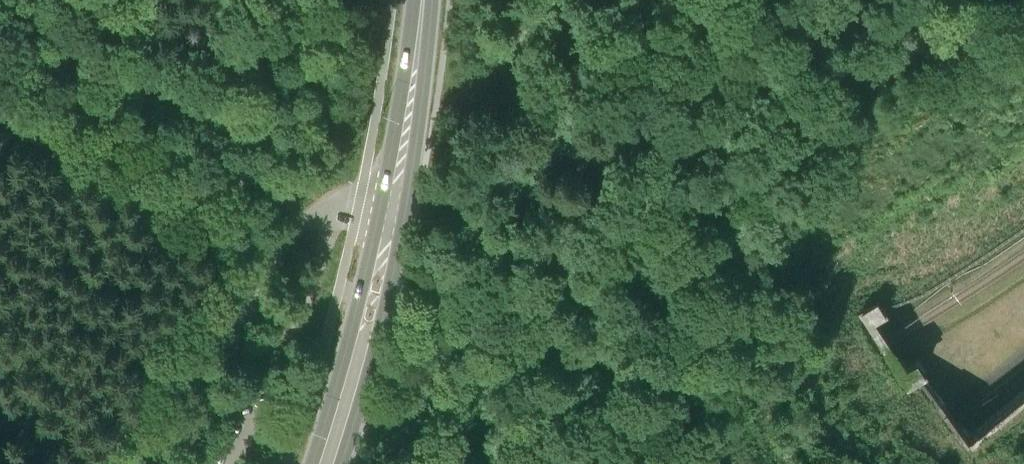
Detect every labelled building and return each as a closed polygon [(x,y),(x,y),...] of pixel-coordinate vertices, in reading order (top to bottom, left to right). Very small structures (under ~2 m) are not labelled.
[(878,315),(859,326),(909,403),(914,400),(927,392),(916,377),(907,383),(893,360),(877,336),(888,330),(878,315)]
